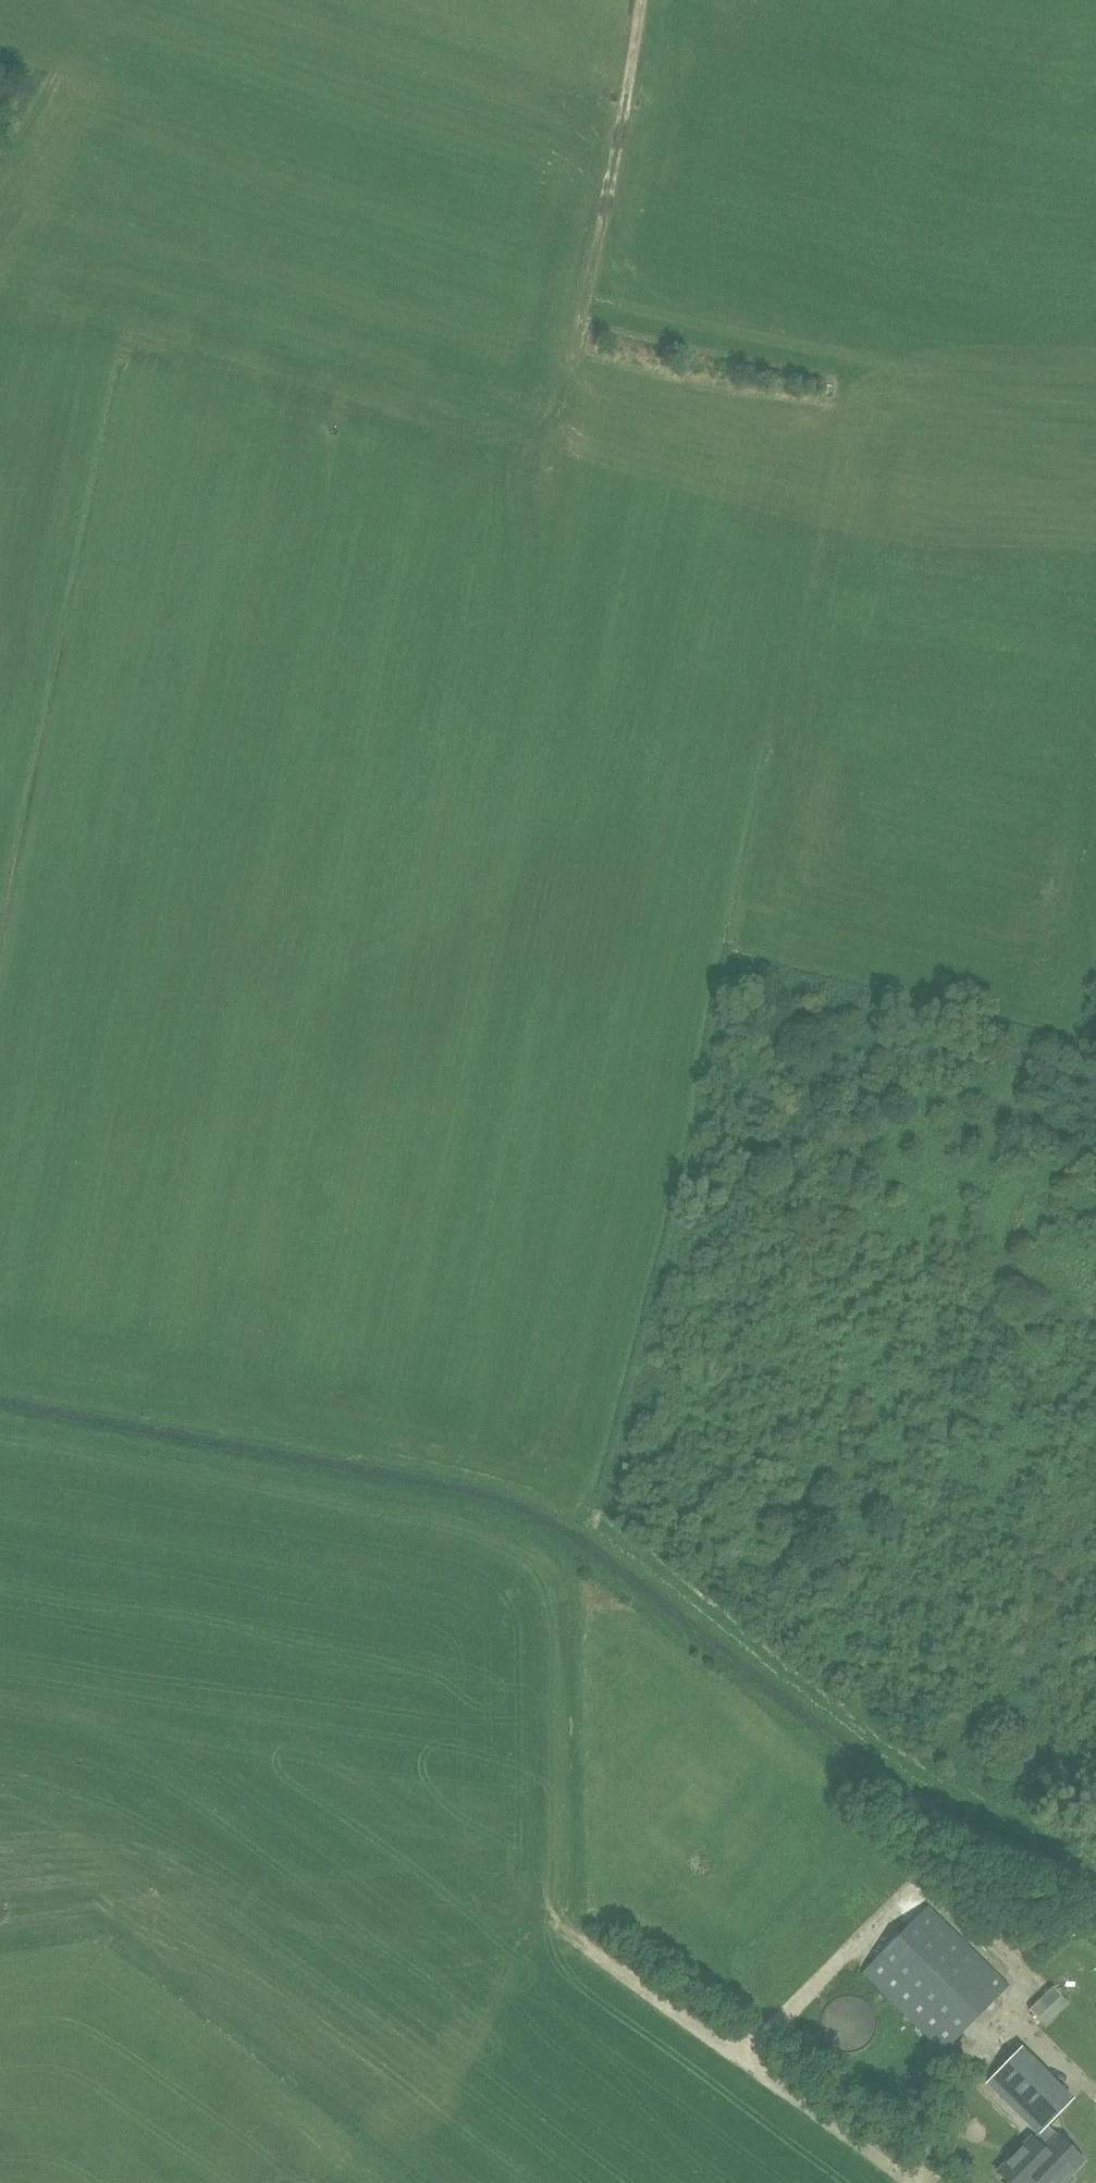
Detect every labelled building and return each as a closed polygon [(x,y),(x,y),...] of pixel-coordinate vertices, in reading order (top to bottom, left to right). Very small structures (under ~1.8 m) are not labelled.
[(864,1974),(944,2052),(1009,1987),(928,1908),(864,1974)] [(874,2029),(874,2025),(874,2021),(873,2017),(871,2013),(868,2009),(865,2006),(862,2003),(858,2001),(854,2000),(850,1999),(845,1999),(841,2000),(837,2001),(833,2003),(830,2006),(827,2009),(825,2013),(823,2017),(822,2021),(821,2026),(822,2030),(823,2034),(825,2038),(827,2042),(830,2045),(833,2047),(837,2049),(841,2051),(846,2052),(850,2052),(854,2051),(858,2049),(862,2047),(866,2045),(869,2041),(871,2038),(873,2034),(874,2029)] [(1068,2100),(1019,2051),(988,2082),(1037,2131),(1068,2100)] [(1048,2125),(1040,2134),(1039,2133),(1033,2139),(1032,2138),(999,2172),(1010,2182),(1036,2182),(1043,2176),(1051,2182),(1070,2182),(1073,2179),(1070,2175),(1084,2161),(1048,2125)]
